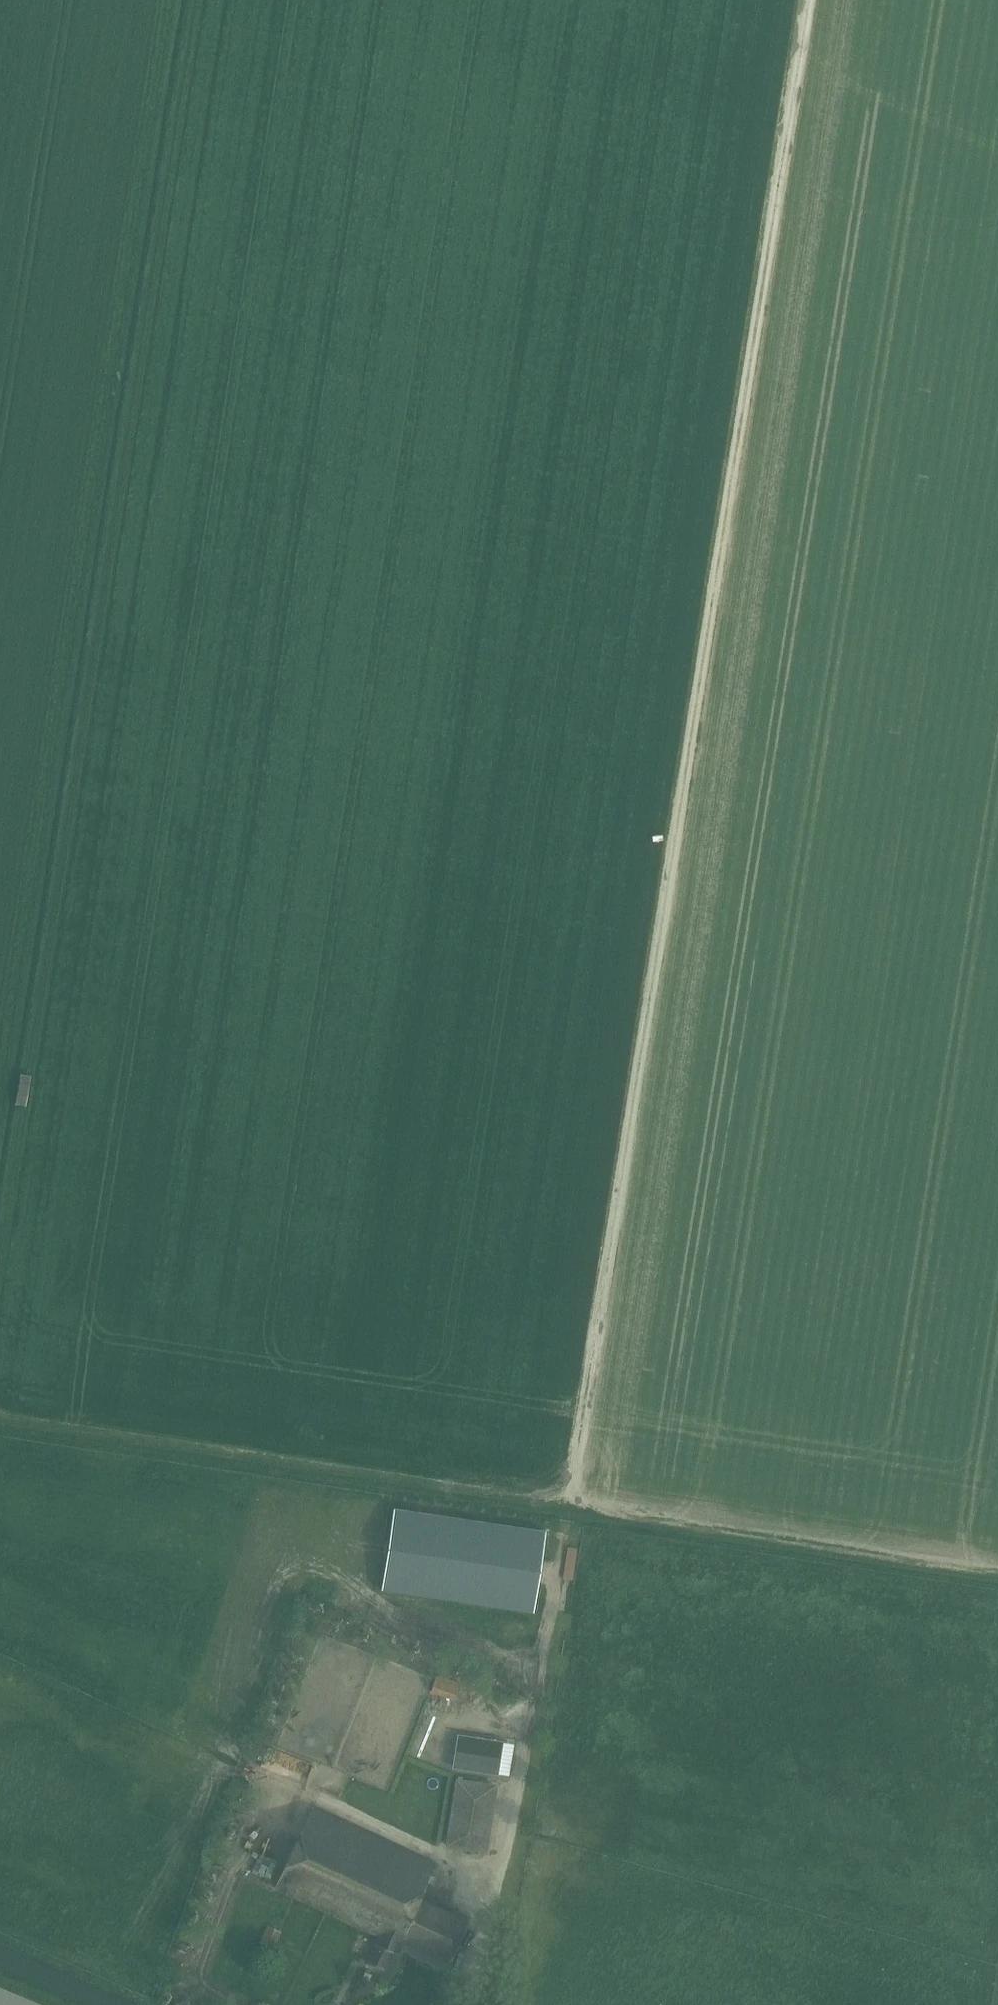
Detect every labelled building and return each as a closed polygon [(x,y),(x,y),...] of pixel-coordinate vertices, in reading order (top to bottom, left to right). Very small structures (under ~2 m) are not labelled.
[(393,1508),(380,1589),(533,1613),(546,1531),(393,1508)] [(430,1692),(453,1699),(458,1682),(435,1675),(430,1692)] [(458,1735),(453,1767),(497,1773),(502,1741),(458,1735)] [(486,1852),(496,1785),(456,1779),(446,1846),(486,1852)] [(401,1942),(447,1963),(467,1920),(419,1898),(436,1862),(313,1806),(275,1888),(380,1936),(376,1945),(375,1945),(366,1963),(383,1971),(392,1951),(396,1953),(401,1942)]
